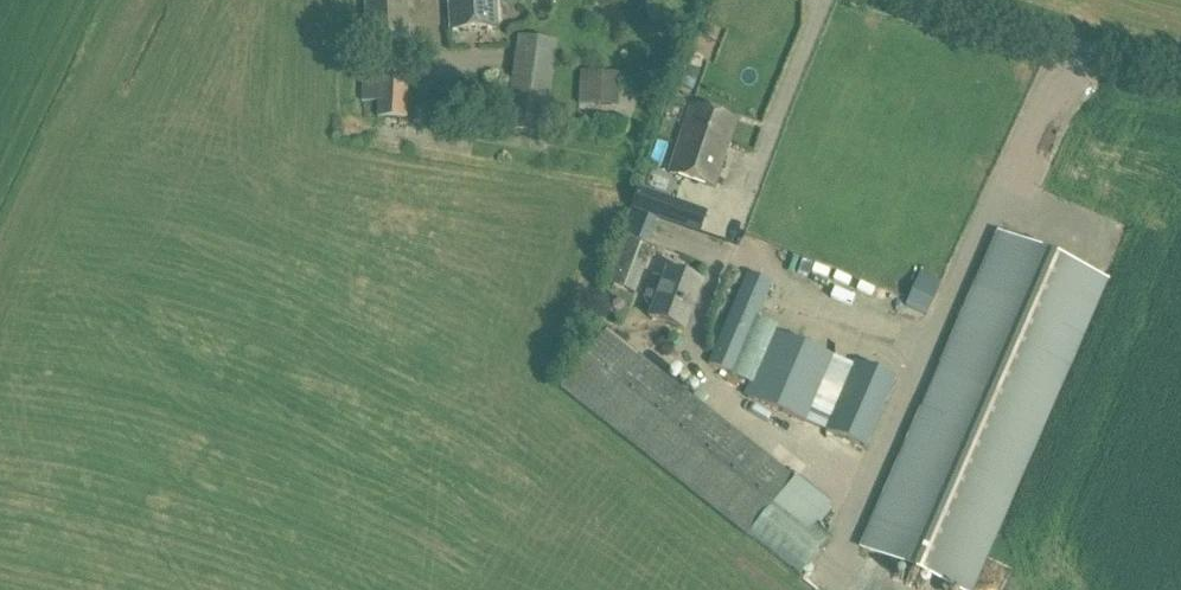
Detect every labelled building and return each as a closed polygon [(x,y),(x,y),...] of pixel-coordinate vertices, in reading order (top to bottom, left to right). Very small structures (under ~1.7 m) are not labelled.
[(412,47),(410,0),(367,0),(370,50),(412,47)] [(452,30),(500,27),(499,0),(450,0),(452,30)] [(548,136),(561,41),(520,35),(512,94),(501,94),(497,116),(508,117),(506,129),(548,136)] [(579,125),(620,127),(624,55),(584,53),(579,125)] [(362,102),(379,102),(380,118),(410,118),(412,61),(365,59),(362,102)] [(693,92),(701,72),(687,67),(679,87),(693,92)] [(671,173),(717,188),(740,120),(694,105),(671,173)] [(668,222),(699,233),(706,211),(676,202),(668,222)] [(1107,280),(1002,234),(865,548),(962,589),(972,589),(1107,280)] [(637,297),(654,252),(630,243),(612,288),(637,297)] [(768,276),(779,254),(762,246),(751,268),(768,276)] [(651,318),(687,331),(705,283),(670,270),(651,318)] [(777,283),(749,272),(710,365),(737,377),(777,283)] [(748,397),(824,429),(852,363),(777,331),(748,397)] [(750,537),(798,478),(608,332),(562,389),(750,537)] [(899,377),(858,360),(828,431),(869,449),(899,377)] [(708,392),(731,411),(739,401),(716,383),(708,392)] [(753,542),(802,578),(832,537),(818,526),(784,500),(753,542)]
